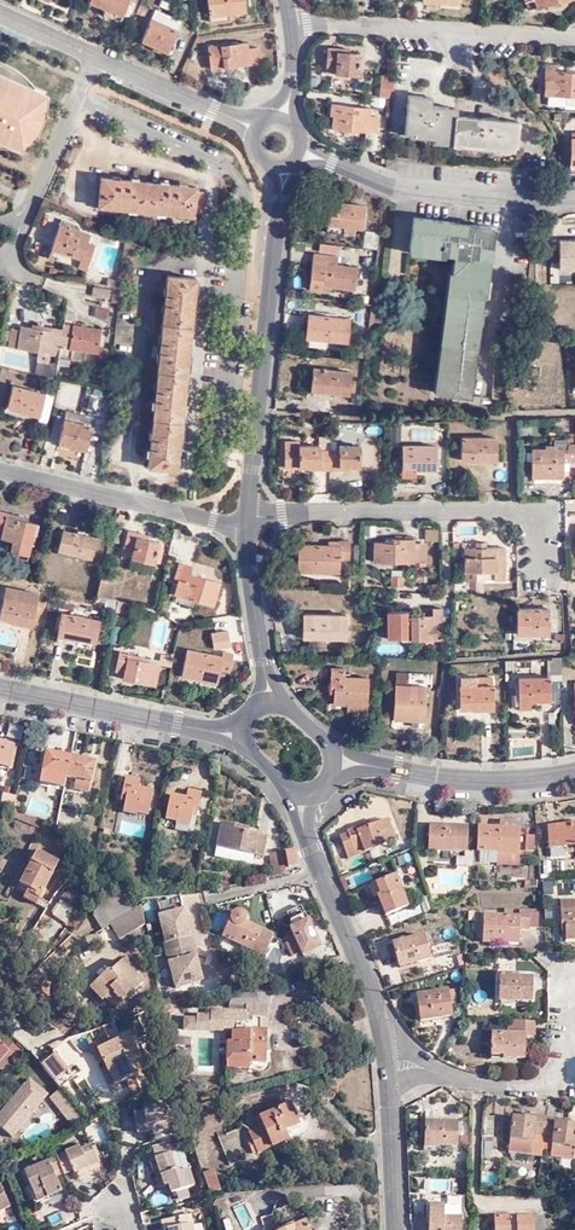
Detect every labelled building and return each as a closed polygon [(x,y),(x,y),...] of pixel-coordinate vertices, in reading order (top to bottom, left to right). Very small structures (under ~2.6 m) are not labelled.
[(109,9),(120,14),(127,0),(97,0),(104,3),(110,6),(109,9)] [(209,17),(227,14),(227,11),(244,8),(243,0),(207,0),(209,17)] [(516,9),(536,2),(541,0),(513,0),(516,9)] [(179,19),(154,7),(141,32),(152,37),(150,42),(165,49),(177,26),(176,25),(179,19)] [(246,39),(208,44),(210,65),(257,60),(255,43),(246,44),(246,39)] [(336,48),(336,46),(326,45),(324,68),(356,72),(358,51),(346,49),(336,48)] [(547,94),(565,95),(574,95),(574,72),(552,71),(553,64),(545,63),(543,94),(547,94)] [(8,147),(9,144),(21,150),(36,132),(33,130),(34,127),(38,128),(40,128),(43,125),(43,123),(43,121),(41,119),(39,119),(39,116),(43,116),(46,94),(34,89),(36,85),(29,80),(20,74),(10,68),(2,65),(0,64),(0,146),(8,147)] [(390,95),(393,74),(378,72),(376,94),(390,95)] [(455,109),(430,106),(423,105),(424,97),(408,94),(404,135),(473,143),(473,147),(511,151),(512,146),(514,147),(515,124),(455,116),(455,109)] [(565,95),(547,94),(548,104),(565,104),(565,95)] [(369,104),(329,99),(329,111),(332,112),(331,123),(374,129),(376,112),(368,111),(369,104)] [(196,195),(196,189),(102,180),(99,209),(193,220),(194,215),(203,216),(204,196),(196,195)] [(361,223),(364,200),(329,196),(326,228),(355,231),(356,223),(361,223)] [(434,391),(467,396),(476,334),(491,226),(413,215),(408,248),(453,254),(447,302),(434,391)] [(62,220),(54,248),(84,258),(89,243),(91,234),(74,229),(75,226),(62,220)] [(378,244),(379,228),(365,227),(363,243),(372,244),(378,244)] [(559,234),(559,268),(574,268),(574,233),(559,234)] [(84,258),(54,248),(51,259),(89,270),(96,245),(89,243),(84,258)] [(317,250),(315,268),(334,270),(333,277),(359,280),(361,259),(333,257),(333,251),(317,250)] [(334,270),(315,268),(314,277),(333,280),(333,277),(334,270)] [(181,468),(198,278),(169,276),(151,466),(181,468)] [(110,298),(111,290),(94,286),(93,295),(110,298)] [(121,303),(122,287),(115,286),(113,302),(121,303)] [(108,318),(110,307),(97,304),(95,315),(108,318)] [(310,309),(308,333),(327,335),(348,337),(350,314),(310,309)] [(103,329),(65,323),(64,330),(61,347),(60,357),(86,361),(87,351),(99,353),(103,329)] [(61,347),(64,330),(43,326),(43,330),(33,329),(23,328),(22,330),(13,329),(11,347),(40,352),(50,353),(51,346),(61,347)] [(49,361),(50,353),(40,352),(39,360),(49,361)] [(352,393),(353,368),(318,366),(316,390),(352,393)] [(65,383),(61,405),(82,409),(86,387),(65,383)] [(41,417),(46,392),(13,384),(9,405),(18,408),(18,412),(41,417)] [(54,395),(46,392),(41,417),(39,424),(47,426),(54,395)] [(88,436),(92,418),(65,411),(58,444),(82,449),(85,435),(88,436)] [(402,425),(392,425),(392,441),(402,441),(402,425)] [(368,436),(369,460),(379,460),(379,435),(368,436)] [(331,448),(331,436),(320,436),(320,445),(301,446),(301,441),(287,441),(287,467),(302,468),(302,466),(313,466),(313,469),(331,468),(331,448)] [(497,459),(496,437),(461,437),(461,460),(497,459)] [(573,439),(573,443),(560,443),(559,441),(551,441),(550,445),(537,444),(537,473),(567,473),(568,458),(574,458),(574,439),(573,439)] [(331,448),(331,468),(350,468),(350,465),(362,465),(362,445),(344,445),(344,448),(331,448)] [(403,446),(404,466),(414,466),(414,469),(417,469),(436,468),(435,445),(403,446)] [(414,466),(404,466),(405,475),(417,474),(417,469),(414,469),(414,466)] [(36,524),(27,521),(17,519),(18,516),(0,511),(0,530),(2,530),(0,538),(13,541),(11,550),(29,555),(31,546),(36,524)] [(439,529),(426,529),(426,540),(438,540),(439,529)] [(91,559),(95,540),(63,532),(58,551),(91,559)] [(139,540),(140,536),(131,534),(126,552),(134,554),(133,560),(154,565),(159,545),(149,542),(139,540)] [(412,562),(411,544),(411,540),(391,540),(391,543),(370,543),(371,563),(412,562)] [(423,544),(411,544),(412,562),(423,562),(423,544)] [(347,564),(347,545),(336,545),(336,549),(298,549),(298,576),(336,575),(336,564),(347,564)] [(487,548),(475,548),(465,548),(466,571),(495,570),(495,580),(504,580),(503,548),(487,548)] [(215,605),(221,582),(190,574),(192,567),(180,564),(176,580),(180,582),(177,596),(215,605)] [(495,570),(466,571),(466,580),(495,580),(495,570)] [(391,573),(391,585),(404,585),(404,573),(391,573)] [(115,582),(103,579),(99,597),(111,600),(115,582)] [(33,626),(40,596),(7,590),(2,617),(15,620),(14,622),(33,626)] [(119,602),(117,613),(132,616),(134,606),(119,602)] [(443,640),(443,607),(433,608),(433,616),(407,617),(407,611),(388,612),(388,639),(400,639),(400,640),(443,640)] [(545,633),(545,607),(513,608),(513,633),(545,633)] [(97,644),(103,620),(66,612),(60,636),(97,644)] [(342,640),(342,617),(300,618),(300,640),(342,640)] [(229,673),(232,657),(225,656),(224,658),(189,652),(184,677),(219,684),(222,672),(229,673)] [(141,662),(142,660),(121,655),(117,673),(127,675),(126,681),(157,687),(161,666),(152,664),(141,662)] [(567,655),(555,656),(556,670),(566,670),(567,655)] [(162,667),(174,669),(175,661),(163,659),(162,667)] [(367,718),(367,680),(342,680),(342,672),(329,673),(329,690),(333,690),(333,706),(346,706),(346,718),(367,718)] [(478,681),(478,675),(465,674),(465,682),(461,681),(462,703),(476,704),(476,706),(496,705),(496,681),(494,681),(478,681)] [(424,726),(425,687),(410,687),(411,675),(394,675),(393,721),(413,722),(413,726),(424,726)] [(555,698),(555,675),(525,676),(524,705),(534,704),(534,698),(555,698)] [(510,724),(510,734),(526,734),(526,723),(510,724)] [(6,725),(4,737),(16,739),(19,727),(6,725)] [(13,770),(17,748),(0,744),(0,768),(13,770)] [(44,783),(68,788),(70,778),(74,758),(50,754),(44,783)] [(97,762),(74,758),(70,778),(77,780),(75,790),(91,793),(97,762)] [(144,792),(145,781),(132,778),(128,797),(133,798),(131,812),(150,816),(154,795),(144,792)] [(165,794),(159,819),(186,824),(189,810),(195,811),(199,794),(188,791),(186,799),(165,794)] [(359,851),(404,835),(398,816),(386,820),(384,815),(359,825),(359,826),(351,829),(359,851)] [(120,818),(118,832),(145,837),(148,823),(120,818)] [(556,844),(571,844),(574,844),(574,820),(555,821),(556,844)] [(268,838),(249,833),(243,832),(244,828),(223,823),(218,847),(255,855),(264,856),(268,838)] [(522,826),(480,824),(480,849),(479,852),(484,852),(500,852),(523,852),(522,826)] [(435,849),(473,849),(474,826),(436,825),(435,849)] [(537,835),(529,834),(528,850),(537,850),(537,835)] [(571,844),(556,844),(556,853),(571,853),(571,844)] [(254,865),(255,855),(218,847),(216,857),(254,865)] [(479,852),(480,849),(473,849),(473,855),(464,854),(464,866),(479,867),(479,852)] [(28,889),(27,892),(40,899),(59,864),(37,852),(20,884),(28,889)] [(274,875),(287,872),(284,852),(270,854),(274,875)] [(298,867),(296,852),(287,853),(289,868),(298,867)] [(500,863),(500,852),(484,852),(484,862),(500,863)] [(539,860),(541,873),(554,872),(553,859),(539,860)] [(370,868),(346,876),(350,887),(373,879),(370,868)] [(413,903),(404,870),(382,876),(387,892),(382,893),(388,911),(413,903)] [(70,906),(72,904),(77,897),(69,891),(62,900),(65,902),(70,906)] [(40,899),(27,892),(24,897),(38,904),(40,899)] [(95,919),(103,931),(112,925),(134,914),(124,896),(102,908),(95,919)] [(563,897),(563,927),(568,927),(568,935),(574,935),(574,896),(563,897)] [(72,908),(70,906),(65,902),(54,917),(62,922),(72,908)] [(79,908),(72,904),(70,906),(72,908),(62,922),(67,926),(79,908)] [(303,953),(322,948),(303,906),(288,912),(292,921),(291,928),(296,939),(287,943),(294,957),(303,953)] [(533,925),(533,907),(521,907),(521,912),(486,911),(486,941),(505,941),(505,931),(521,933),(521,925),(533,926),(533,925)] [(542,907),(533,907),(533,925),(542,925),(542,907)] [(146,926),(143,909),(134,914),(112,925),(121,941),(146,926)] [(165,943),(168,953),(195,946),(186,909),(161,916),(167,943),(165,943)] [(267,957),(275,936),(250,924),(248,928),(245,926),(247,918),(246,915),(244,913),(240,912),(237,913),(234,915),(225,938),(267,957)] [(436,958),(431,930),(400,937),(405,961),(424,957),(425,960),(436,958)] [(505,931),(505,941),(520,942),(521,933),(505,931)] [(195,946),(168,953),(176,987),(204,981),(195,946)] [(108,970),(93,983),(106,997),(113,991),(123,1002),(143,983),(135,974),(139,970),(127,956),(110,972),(108,970)] [(533,999),(533,976),(512,976),(512,971),(498,970),(497,998),(533,999)] [(106,997),(93,983),(90,986),(102,1000),(106,997)] [(113,991),(106,997),(116,1008),(123,1002),(113,991)] [(421,997),(423,1016),(444,1014),(445,1019),(457,1018),(455,1003),(461,1002),(460,991),(421,997)] [(164,1007),(166,1014),(177,1012),(176,1003),(164,1006),(164,1007)] [(184,1030),(236,1032),(246,1032),(246,1029),(262,1029),(263,1017),(269,1018),(269,1005),(247,1004),(247,1011),(212,1010),(212,1015),(198,1014),(198,1018),(185,1018),(184,1030)] [(535,1036),(536,1022),(507,1021),(506,1032),(491,1031),(490,1053),(503,1054),(503,1058),(523,1058),(525,1035),(535,1036)] [(113,1054),(123,1079),(147,1068),(132,1032),(120,1037),(122,1042),(114,1045),(111,1040),(99,1045),(100,1047),(104,1057),(105,1058),(113,1054)] [(122,1042),(120,1037),(118,1032),(110,1035),(111,1040),(114,1045),(122,1042)] [(269,1068),(272,1036),(256,1035),(256,1039),(236,1037),(235,1046),(231,1046),(230,1065),(252,1066),(253,1062),(258,1062),(258,1067),(269,1068)] [(8,1050),(0,1059),(0,1068),(2,1070),(14,1055),(8,1050)] [(57,1051),(43,1063),(56,1080),(70,1069),(57,1051)] [(115,1082),(123,1079),(113,1054),(105,1058),(115,1082)] [(32,1080),(5,1113),(23,1127),(50,1095),(32,1080)] [(73,1126),(85,1117),(61,1086),(50,1095),(73,1126)] [(164,1123),(164,1127),(174,1126),(171,1101),(146,1104),(146,1110),(136,1111),(138,1130),(149,1129),(148,1124),(164,1123)] [(258,1156),(288,1143),(283,1133),(298,1126),(298,1125),(291,1109),(260,1122),(263,1131),(249,1137),(258,1156)] [(5,1113),(0,1119),(0,1126),(14,1138),(23,1127),(5,1113)] [(544,1137),(552,1138),(553,1115),(532,1113),(532,1119),(520,1117),(516,1152),(539,1153),(540,1141),(544,1141),(544,1137)] [(496,1137),(497,1115),(490,1115),(488,1137),(496,1137)] [(553,1115),(552,1138),(561,1139),(560,1149),(559,1152),(561,1156),(574,1157),(574,1123),(571,1123),(572,1118),(553,1115)] [(430,1150),(465,1151),(466,1124),(430,1122),(430,1150)] [(283,1133),(288,1143),(305,1136),(307,1133),(306,1130),(305,1127),(303,1125),(298,1125),(298,1126),(283,1133)] [(164,1141),(152,1145),(164,1178),(168,1176),(170,1182),(173,1190),(194,1182),(188,1166),(179,1169),(179,1167),(176,1167),(171,1152),(175,1150),(173,1143),(171,1138),(164,1141)] [(561,1139),(552,1138),(552,1142),(551,1149),(560,1149),(561,1139)] [(64,1171),(64,1173),(73,1169),(75,1172),(88,1166),(90,1169),(100,1164),(95,1154),(91,1145),(91,1144),(81,1148),(80,1145),(56,1155),(64,1171)] [(56,1175),(64,1171),(56,1155),(47,1159),(49,1161),(25,1171),(33,1190),(34,1191),(44,1187),(48,1196),(49,1196),(62,1189),(56,1175)] [(88,1166),(75,1172),(76,1175),(90,1169),(88,1166)] [(215,1169),(204,1172),(210,1190),(221,1190),(215,1169)] [(490,1184),(503,1184),(503,1173),(503,1171),(489,1171),(490,1184)] [(10,1205),(3,1190),(0,1184),(0,1210),(10,1205)] [(176,1189),(179,1198),(190,1195),(187,1186),(176,1189)] [(50,1198),(49,1196),(48,1196),(44,1187),(34,1191),(33,1190),(31,1191),(36,1204),(50,1198)] [(248,1201),(238,1206),(248,1226),(258,1222),(248,1201)] [(443,1207),(428,1207),(428,1229),(462,1229),(462,1219),(444,1219),(443,1207)] [(462,1208),(443,1207),(444,1219),(462,1219),(462,1208)] [(194,1224),(192,1214),(190,1215),(189,1211),(184,1212),(185,1216),(174,1218),(162,1220),(165,1229),(195,1229),(194,1224)] [(537,1217),(499,1217),(499,1229),(538,1229),(537,1217)] [(194,1224),(195,1229),(204,1229),(202,1222),(194,1224)]
